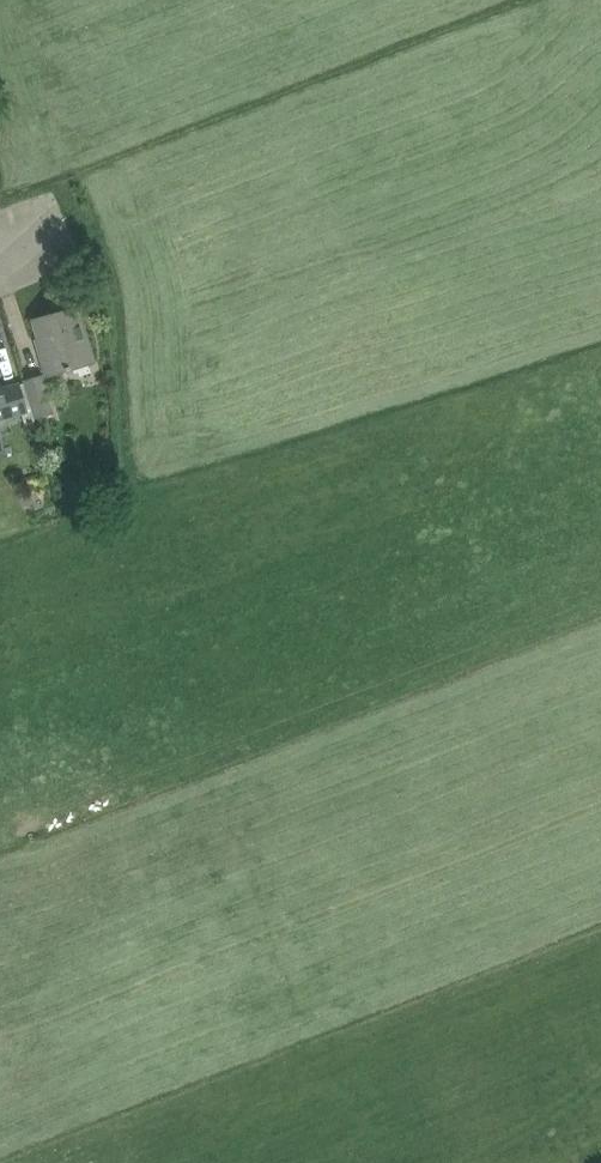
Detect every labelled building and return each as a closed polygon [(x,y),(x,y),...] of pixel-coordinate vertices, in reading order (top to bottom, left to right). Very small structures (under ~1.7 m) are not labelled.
[(93,362),(77,308),(34,320),(43,350),(40,351),(47,376),(93,362)] [(23,380),(23,383),(32,411),(34,420),(55,413),(43,375),(23,380)] [(23,383),(18,385),(17,384),(0,389),(0,420),(26,412),(32,411),(23,383)]
